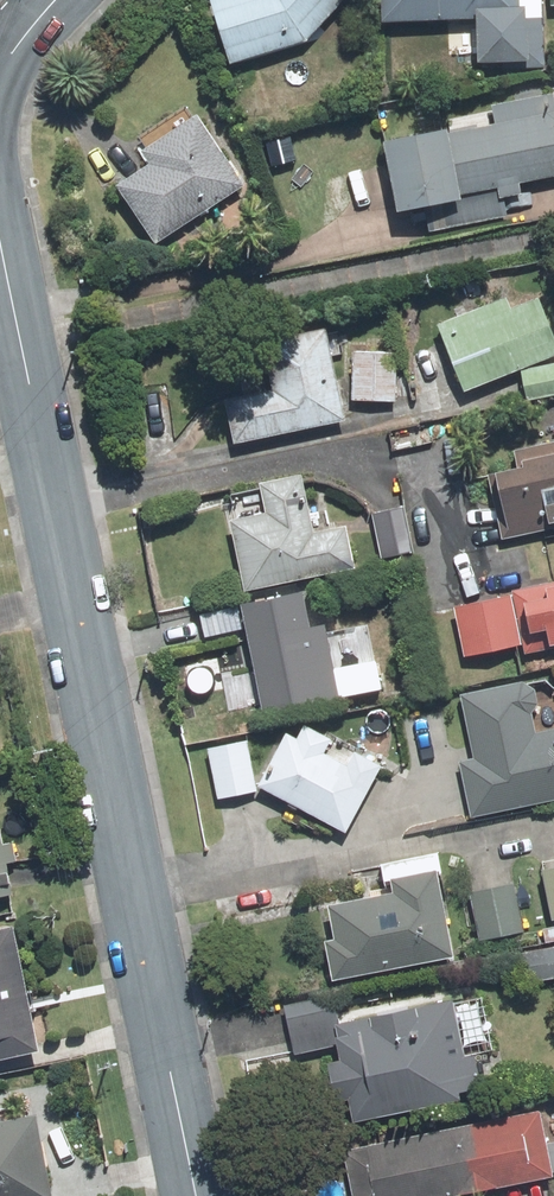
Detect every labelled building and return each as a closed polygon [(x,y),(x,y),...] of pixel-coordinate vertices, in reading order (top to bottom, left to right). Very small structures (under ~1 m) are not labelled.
[(301,41),(336,0),(214,0),(212,1),(230,62),(301,41)] [(381,19),(474,15),(476,61),(520,58),(517,0),(380,0),(381,19)] [(381,145),(392,206),(450,196),(448,187),(553,168),(553,132),(552,119),(440,139),(439,134),(381,145)] [(237,186),(194,122),(145,154),(152,165),(122,185),(157,238),(237,186)] [(502,303),(441,328),(465,385),(550,350),(530,302),(506,312),(502,303)] [(339,415),(321,333),(282,341),(292,387),(228,400),(236,437),(339,415)] [(393,402),(395,355),(355,354),(353,401),(393,402)] [(522,373),(527,397),(553,391),(553,366),(522,373)] [(489,476),(501,535),(553,524),(553,446),(519,453),(523,469),(489,476)] [(264,517),(232,524),(246,587),(347,566),(339,531),(307,538),(294,480),(258,488),(264,517)] [(398,512),(374,517),(383,559),(407,554),(398,512)] [(312,585),(237,602),(262,714),(337,697),(312,585)] [(512,594),(524,649),(553,643),(553,586),(512,594)] [(505,602),(456,612),(464,653),(513,643),(505,602)] [(462,698),(476,763),(463,766),(473,813),(553,796),(553,737),(533,742),(521,686),(462,698)] [(345,825),(374,768),(354,758),(347,772),(314,755),(321,741),(302,732),(295,746),(281,739),(259,781),(345,825)] [(252,783),(243,745),(209,752),(217,790),(252,783)] [(10,894),(0,849),(0,896),(10,894)] [(544,875),(553,918),(553,873),(544,875)] [(446,954),(430,875),(393,882),(395,897),(326,910),(333,945),(327,946),(333,977),(446,954)] [(512,890),(470,898),(478,939),(520,931),(512,890)] [(0,938),(0,1056),(29,1050),(5,937),(0,938)] [(524,953),(528,980),(553,977),(553,949),(524,953)] [(324,999),(284,1007),(294,1051),(334,1042),(324,999)] [(445,1004),(336,1028),(344,1062),(327,1065),(334,1097),(345,1095),(351,1120),(454,1097),(453,1092),(473,1087),(467,1060),(458,1062),(445,1004)] [(534,1116),(348,1152),(356,1195),(421,1195),(545,1172),(534,1116)] [(31,1134),(0,1140),(0,1195),(36,1195),(44,1194),(31,1134)]
